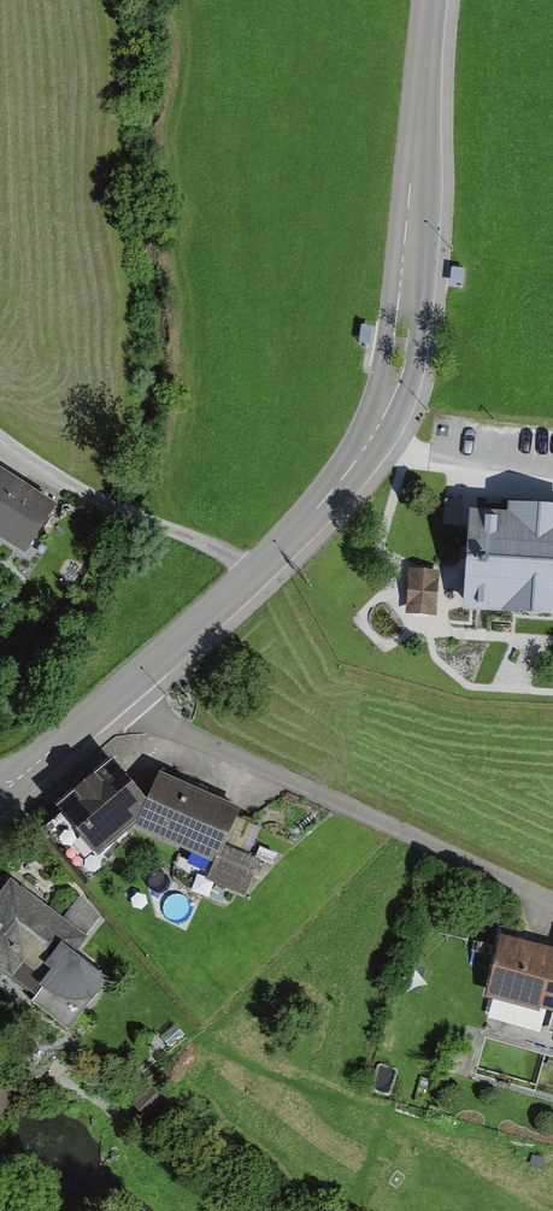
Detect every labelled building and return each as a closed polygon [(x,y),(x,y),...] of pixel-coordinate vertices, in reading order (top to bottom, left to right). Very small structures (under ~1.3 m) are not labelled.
[(24,561),(58,511),(0,474),(0,545),(24,561)] [(508,502),(507,512),(470,509),(463,609),(552,616),(552,505),(508,502)] [(409,571),(405,616),(436,619),(440,573),(409,571)] [(110,764),(55,810),(97,860),(137,827),(146,807),(110,764)] [(241,813),(159,777),(146,807),(137,827),(136,830),(135,831),(213,865),(206,882),(245,900),(261,865),(248,859),(261,830),(238,820),(241,813)] [(2,883),(0,886),(0,985),(22,1000),(30,991),(45,1002),(84,1004),(108,983),(76,957),(85,941),(2,883)] [(502,939),(485,1002),(540,1016),(541,1014),(552,1017),(552,952),(502,939)]
